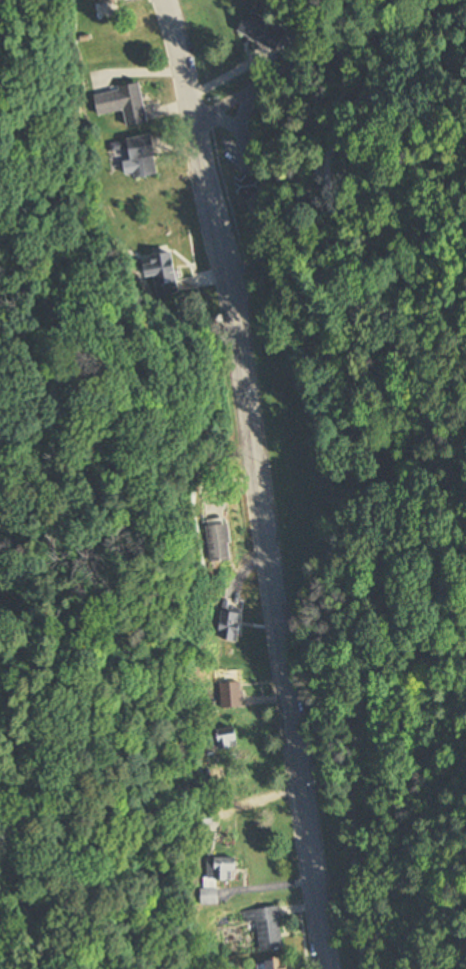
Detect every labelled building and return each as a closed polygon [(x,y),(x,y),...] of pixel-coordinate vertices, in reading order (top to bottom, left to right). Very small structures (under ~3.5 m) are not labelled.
[(129,128),(150,124),(143,85),(96,92),(99,116),(126,112),(129,128)] [(128,139),(134,181),(160,177),(154,136),(128,139)] [(181,295),(177,255),(152,257),(153,264),(145,265),(146,279),(156,279),(158,297),(181,295)] [(212,564),(235,562),(232,520),(209,522),(212,564)] [(244,604),(239,604),(239,606),(222,605),(219,642),(241,644),(244,604)] [(244,684),(221,684),(221,710),(244,710),(244,684)] [(220,731),(221,751),(241,750),(240,730),(220,731)] [(239,859),(209,859),(209,882),(239,882),(239,859)] [(203,890),(203,904),(220,904),(220,890),(203,890)] [(245,923),(258,921),(261,951),(284,948),(280,907),(244,911),(245,923)] [(265,962),(266,968),(289,968),(286,956),(265,962)]
